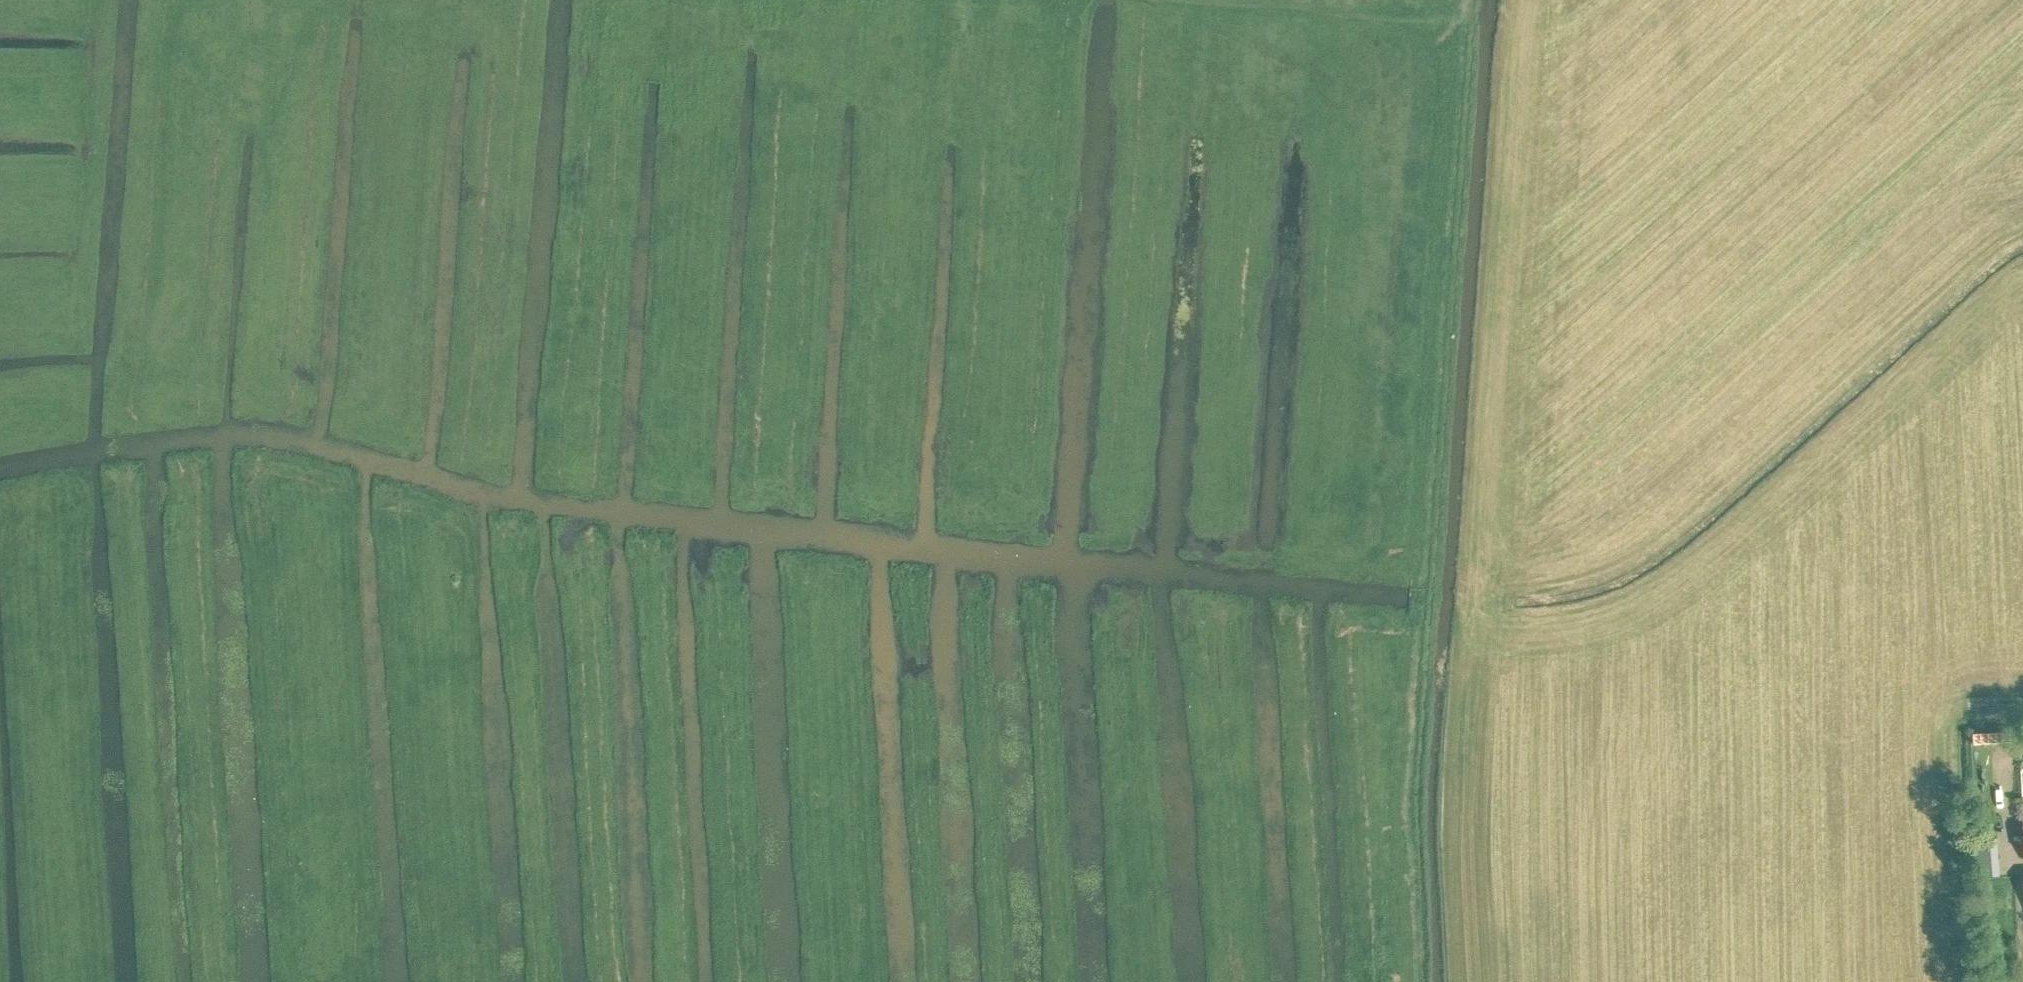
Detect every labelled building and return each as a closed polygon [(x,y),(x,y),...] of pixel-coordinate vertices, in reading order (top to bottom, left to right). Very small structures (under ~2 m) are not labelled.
[(1973,735),(1974,747),(2011,745),(2011,733),(1973,735)]
